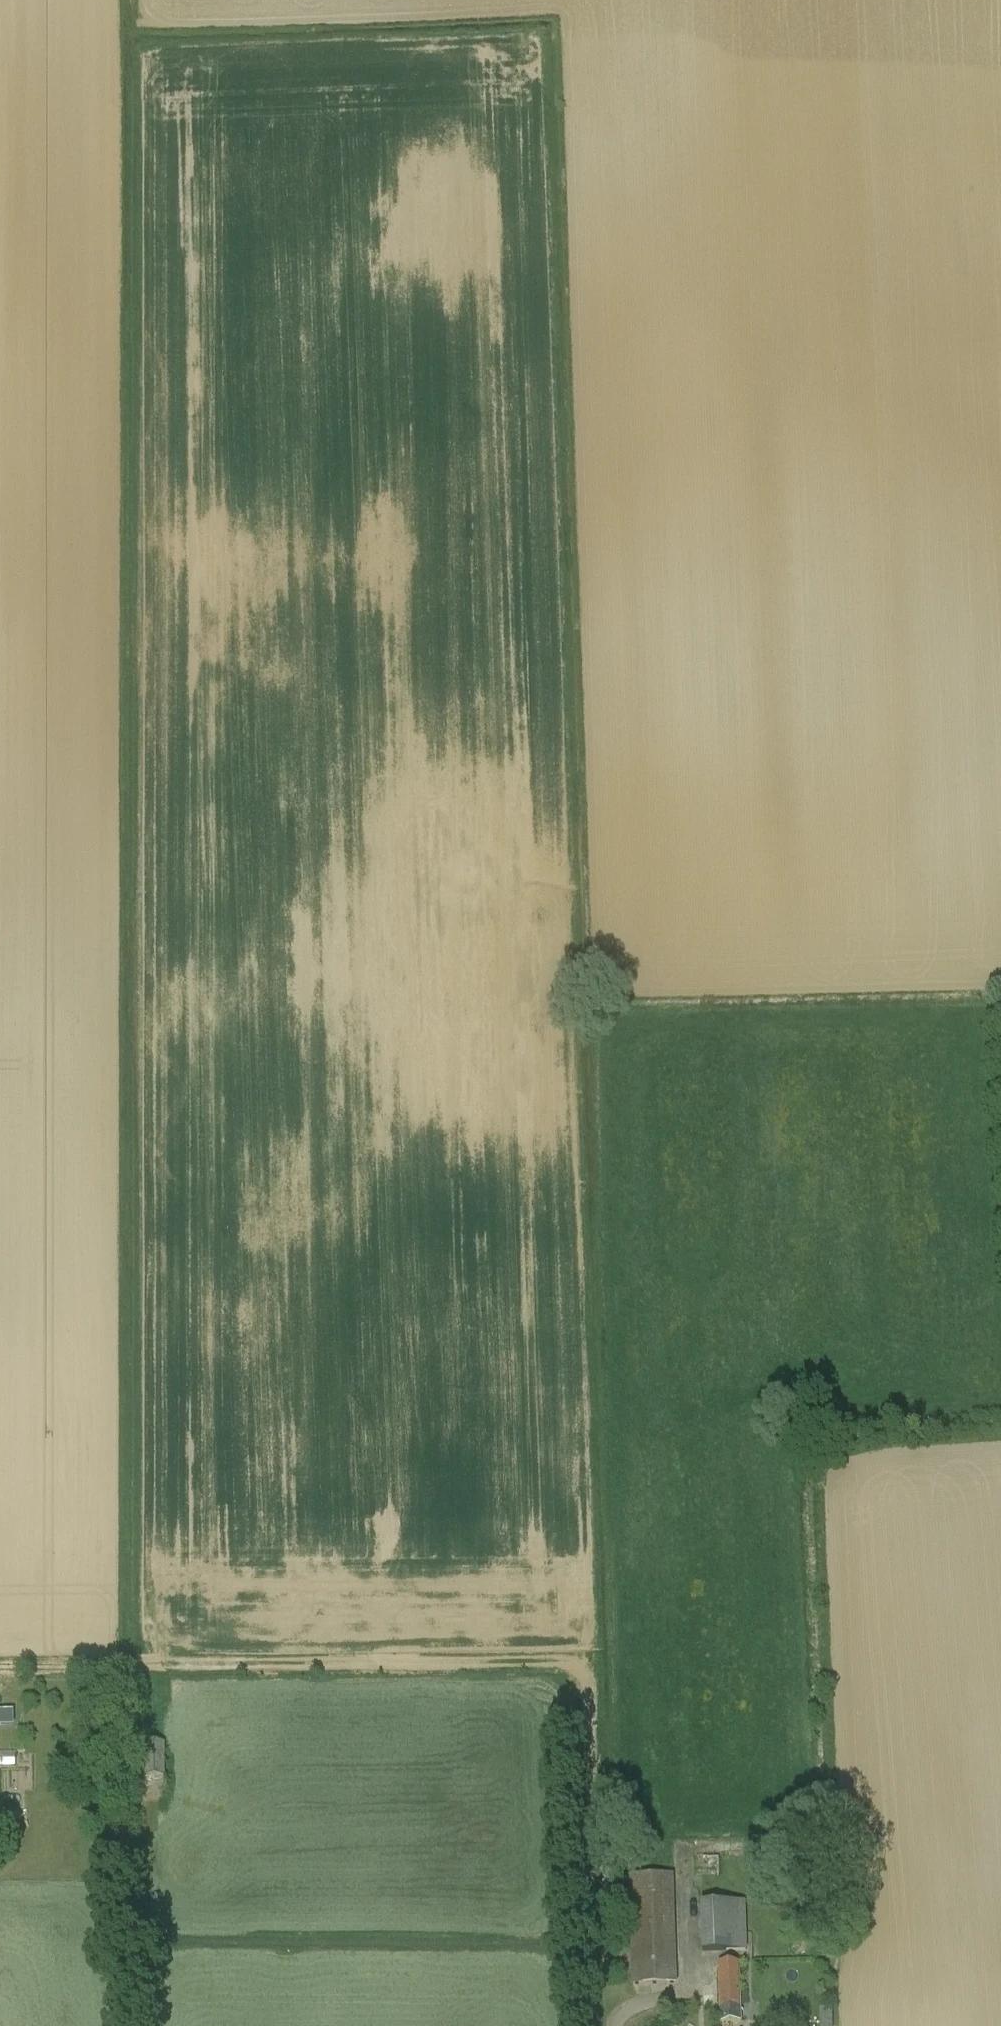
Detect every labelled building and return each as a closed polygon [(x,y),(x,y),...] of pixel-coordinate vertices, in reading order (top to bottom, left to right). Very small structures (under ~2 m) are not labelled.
[(165,1777),(166,1743),(147,1743),(146,1777),(165,1777)] [(633,1986),(676,1984),(672,1876),(629,1878),(633,1986)] [(701,1903),(702,1952),(747,1951),(746,1902),(701,1903)] [(742,2022),(741,1962),(718,1963),(720,2023),(742,2022)]
